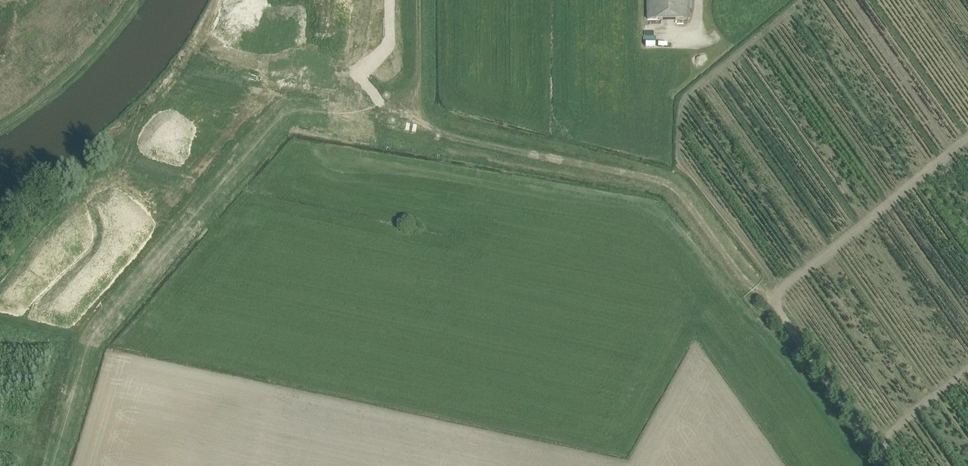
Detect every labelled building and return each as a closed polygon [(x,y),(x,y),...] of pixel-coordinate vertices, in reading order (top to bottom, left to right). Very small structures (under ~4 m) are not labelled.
[(648,19),(689,18),(689,0),(647,0),(648,19)]
